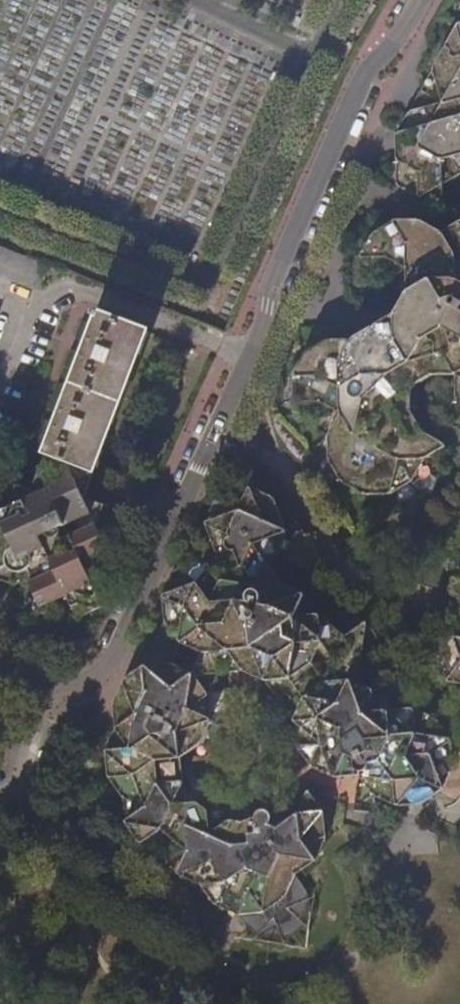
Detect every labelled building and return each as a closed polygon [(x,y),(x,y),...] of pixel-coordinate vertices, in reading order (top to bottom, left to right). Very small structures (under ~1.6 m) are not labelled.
[(398,135),(398,147),(398,184),(421,196),(421,221),(395,222),(374,234),(362,256),(362,281),(387,281),(409,293),(397,315),(354,340),(329,341),(307,353),(295,375),(295,400),(308,421),(330,433),(330,458),(343,480),(365,492),(390,492),(412,478),(423,457),(445,444),(423,432),(411,411),(410,386),(431,373),(457,373),(457,398),(445,419),(459,428),(459,218),(443,208),(442,184),(459,174),(459,24),(398,135)] [(50,267),(0,247),(0,275),(40,291),(50,267)] [(74,465),(98,475),(150,333),(97,312),(96,317),(101,319),(95,336),(88,334),(79,361),(84,364),(68,406),(62,404),(52,432),(58,434),(50,456),(74,465)] [(121,573),(105,538),(107,537),(109,534),(111,532),(112,528),(111,521),(109,519),(108,517),(104,513),(107,506),(87,497),(98,475),(74,465),(50,456),(38,492),(20,486),(10,516),(0,513),(0,579),(19,585),(33,579),(43,601),(39,604),(38,606),(38,610),(40,613),(42,615),(44,615),(49,614),(51,612),(52,608),(51,604),(71,596),(81,619),(105,608),(99,592),(102,589),(102,586),(101,582),(121,573)] [(109,778),(120,792),(124,797),(126,822),(141,842),(153,848),(163,854),(177,874),(201,884),(215,905),(238,915),(247,926),(253,932),(259,937),(265,939),(272,941),(278,942),(283,941),(295,936),(300,933),(304,929),(308,923),(310,917),(312,908),(312,901),(308,891),(296,875),(317,861),(327,838),(324,812),(308,791),(298,813),(278,826),(272,821),(273,819),(272,815),(269,811),(266,809),(263,808),(259,810),(256,809),(252,811),(250,813),(247,818),(248,823),(237,821),(228,819),(219,815),(210,811),(203,806),(199,803),(183,782),(181,758),(181,757),(201,743),(211,721),(210,695),(220,672),(244,670),(267,680),(295,720),(298,746),(312,766),(335,777),(360,775),(375,795),(399,805),(423,804),(444,788),(454,766),(452,739),(437,719),(414,708),(389,710),(375,691),(386,669),(385,643),(369,622),(345,612),(321,614),(307,594),(282,582),(270,564),(278,553),(288,531),(276,497),(253,486),(219,498),(208,522),(219,555),(196,557),(176,570),(165,595),(166,620),(146,663),(126,678),(116,702),(116,730),(113,736),(107,749),(109,778)] [(428,632),(438,656),(421,677),(459,683),(459,637),(428,632)]
